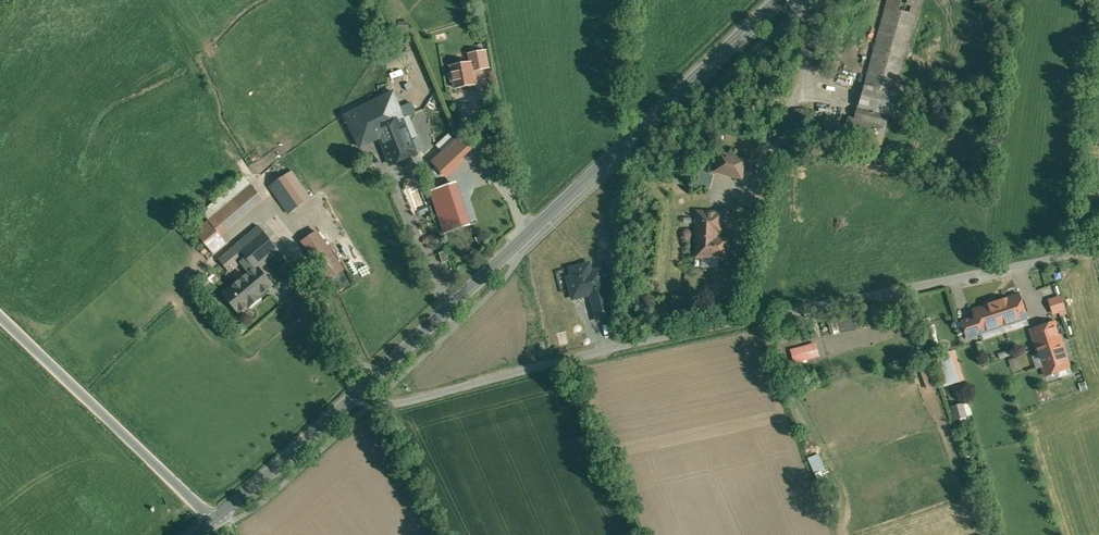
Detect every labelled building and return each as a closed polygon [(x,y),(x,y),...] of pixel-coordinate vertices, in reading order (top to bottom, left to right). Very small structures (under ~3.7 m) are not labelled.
[(865,86),(896,94),(899,84),(922,0),(888,0),(865,86)] [(396,22),(396,34),(407,35),(407,22),(396,22)] [(389,63),(408,56),(404,46),(385,54),(389,63)] [(469,58),(470,65),(475,65),(476,75),(488,74),(487,57),(469,58)] [(470,65),(451,67),(453,92),(478,90),(476,75),(475,65),(470,65)] [(919,89),(899,84),(896,94),(907,97),(907,98),(916,101),(919,89)] [(896,94),(865,86),(859,107),(888,114),(902,117),(907,98),(907,97),(896,94)] [(394,92),(345,116),(361,147),(381,138),(377,129),(402,119),(404,118),(394,92)] [(888,114),(859,107),(855,120),(850,119),(848,127),(852,128),(849,141),(880,148),(885,127),(888,114)] [(402,119),(377,129),(381,138),(392,165),(417,154),(402,119)] [(462,137),(434,163),(444,174),(472,148),(462,137)] [(746,161),(721,154),(716,170),(741,177),(746,161)] [(310,198),(292,171),(270,186),(289,213),(310,198)] [(695,185),(710,188),(712,175),(698,172),(695,185)] [(456,180),(426,189),(430,202),(460,192),(456,180)] [(423,184),(417,186),(420,196),(427,194),(423,184)] [(251,185),(209,220),(216,229),(259,194),(251,185)] [(723,214),(699,213),(698,256),(728,257),(728,239),(717,238),(717,232),(722,227),(723,214)] [(216,229),(209,220),(196,232),(215,254),(228,243),(216,229)] [(259,226),(219,259),(231,272),(247,259),(240,250),(264,231),(259,226)] [(264,231),(240,250),(247,259),(256,269),(225,294),(240,312),(248,305),(249,306),(250,305),(248,303),(258,295),(260,297),(261,296),(260,296),(294,267),(264,231)] [(343,269),(318,232),(303,242),(329,279),(343,269)] [(445,249),(439,251),(443,263),(449,261),(445,249)] [(589,265),(571,269),(577,292),(590,288),(595,287),(589,265)] [(603,285),(595,287),(590,288),(592,294),(591,294),(592,296),(605,293),(603,285)] [(590,288),(578,292),(580,297),(591,294),(592,294),(590,288)] [(592,296),(595,308),(603,306),(608,304),(605,293),(592,296)] [(1051,316),(1057,314),(1058,317),(1066,314),(1059,295),(1045,300),(1051,316)] [(988,307),(974,311),(976,316),(981,332),(982,332),(1027,317),(1020,297),(1006,301),(1006,299),(988,305),(988,307)] [(603,306),(595,308),(598,319),(606,317),(605,311),(603,306)] [(976,316),(963,321),(968,338),(983,333),(982,332),(981,332),(976,316)] [(1056,322),(1031,330),(1046,376),(1071,368),(1056,322)] [(789,350),(793,365),(819,357),(815,343),(789,350)] [(941,387),(961,383),(955,351),(934,355),(941,387)] [(926,390),(934,387),(925,363),(917,366),(926,390)] [(950,407),(954,420),(971,416),(968,402),(950,407)] [(807,458),(818,486),(824,483),(819,471),(823,469),(817,454),(807,458)]
